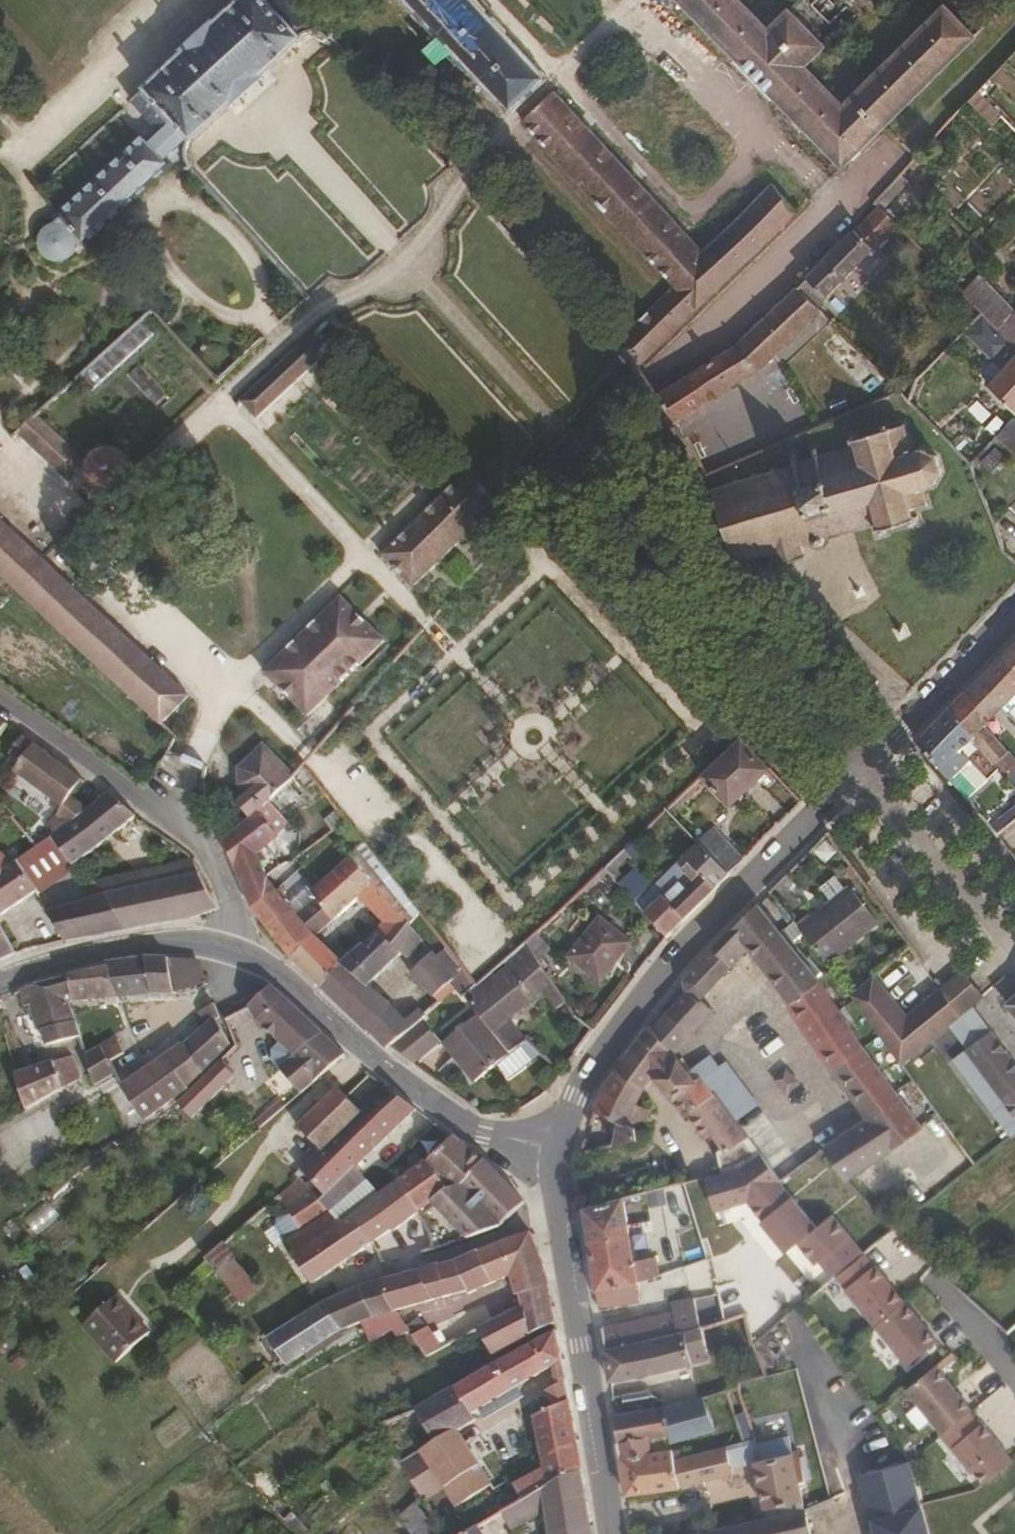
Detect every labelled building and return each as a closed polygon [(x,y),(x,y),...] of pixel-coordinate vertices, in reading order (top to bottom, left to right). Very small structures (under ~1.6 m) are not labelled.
[(189,135),(227,99),(231,102),(263,74),(264,67),(317,23),(296,0),(234,0),(216,18),(211,18),(179,47),(177,53),(142,86),(189,135)] [(467,0),(410,0),(510,107),(542,77),(467,0)] [(732,0),(674,0),(839,170),(972,41),(941,8),(839,108),(799,69),(821,48),(785,12),(764,31),(732,0)] [(189,135),(142,86),(129,98),(157,127),(144,139),(139,135),(55,210),(60,216),(82,240),(85,243),(171,160),(179,169),(186,165),(182,148),(189,135)] [(699,253),(555,92),(525,117),(673,287),(609,348),(631,373),(796,213),(766,185),(699,253)] [(817,310),(898,228),(875,207),(795,288),(817,310)] [(49,224),(41,232),(38,242),(42,253),(51,260),(62,261),(71,255),(77,246),(82,240),(60,216),(52,223),(49,224)] [(981,282),(965,298),(982,315),(1000,334),(1014,319),(1014,318),(981,282)] [(757,374),(822,315),(817,310),(795,288),(740,342),(656,396),(674,425),(757,374)] [(256,417),(345,335),(327,315),(236,396),(256,417)] [(1000,334),(982,315),(962,333),(1001,373),(986,389),(1014,415),(1014,349),(1000,334)] [(1000,334),(1014,349),(1014,319),(1000,334)] [(81,461),(36,411),(17,429),(63,478),(81,461)] [(902,423),(899,413),(889,416),(892,426),(902,423)] [(1011,420),(994,439),(1007,450),(1014,457),(1014,423),(1011,420)] [(931,487),(942,473),(938,456),(924,450),(913,453),(905,425),(891,429),(890,425),(883,426),(884,431),(859,439),(858,433),(852,435),(854,440),(849,442),(851,448),(838,452),(837,449),(831,450),(833,454),(819,458),(816,447),(811,448),(814,459),(796,464),(793,454),(788,456),(792,466),(773,471),(771,466),(766,468),(768,473),(753,477),(752,472),(748,474),(749,478),(735,483),(733,478),(728,479),(730,485),(709,491),(732,563),(752,557),(754,562),(758,560),(757,557),(771,552),(776,568),(804,560),(800,546),(812,543),(814,549),(816,551),(823,549),(824,547),(823,540),(835,536),(836,540),(840,539),(839,534),(856,530),(857,534),(861,533),(860,529),(872,526),(875,535),(879,534),(880,539),(885,538),(884,534),(909,526),(910,531),(916,530),(915,526),(920,524),(918,519),(913,520),(912,513),(928,509),(922,489),(931,487)] [(981,479),(1007,450),(994,439),(968,466),(981,479)] [(130,478),(130,472),(129,466),(127,460),(123,455),(118,452),(112,450),(106,449),(100,450),(94,452),(89,455),(86,460),(83,466),(82,472),(82,478),(84,483),(87,489),(92,493),(97,496),(103,497),(109,497),(115,496),(120,493),(125,489),(128,483),(130,478)] [(413,588),(498,504),(467,470),(381,554),(413,588)] [(0,518),(0,576),(161,723),(190,689),(0,518)] [(333,688),(382,642),(337,597),(262,672),(307,714),(319,702),(327,706),(337,694),(333,688)] [(1012,643),(1001,655),(1014,669),(1014,642),(1012,643)] [(1014,683),(1014,682),(1014,669),(1001,655),(948,710),(980,748),(993,763),(1004,752),(985,722),(1001,704),(1014,717),(1014,683)] [(980,748),(948,710),(915,743),(965,800),(993,777),(974,753),(980,748)] [(79,781),(18,735),(6,753),(18,762),(11,772),(57,806),(50,817),(43,822),(51,834),(84,810),(67,798),(79,781)] [(731,806),(767,770),(741,742),(703,778),(731,806)] [(294,776),(262,745),(237,771),(238,782),(247,793),(238,802),(250,817),(258,810),(294,776)] [(64,862),(133,817),(104,795),(84,810),(51,834),(49,835),(64,862)] [(260,869),(253,851),(273,829),(258,810),(250,817),(222,844),(245,900),(265,881),(260,869)] [(34,889),(38,892),(64,862),(49,835),(36,845),(22,829),(0,849),(0,916),(34,889)] [(743,862),(714,830),(698,846),(700,848),(727,877),(743,862)] [(419,915),(363,845),(312,897),(315,901),(330,920),(355,897),(378,925),(359,947),(364,950),(373,938),(386,945),(407,926),(419,915)] [(666,940),(727,877),(700,848),(654,891),(637,871),(619,887),(666,940)] [(106,903),(198,873),(186,851),(95,883),(106,903)] [(596,905),(618,885),(606,871),(584,892),(596,905)] [(216,909),(198,873),(106,903),(122,930),(189,918),(216,909)] [(252,912),(277,890),(272,891),(265,881),(245,900),(252,912)] [(330,920),(315,901),(302,913),(285,888),(277,890),(252,912),(291,962),(312,939),(330,920)] [(874,925),(846,890),(797,931),(824,964),(874,925)] [(122,930),(106,903),(46,911),(61,940),(122,930)] [(919,1128),(858,1051),(829,1004),(808,974),(755,904),(698,962),(684,981),(684,992),(650,1031),(670,1057),(710,1013),(703,1005),(747,952),(770,980),(786,1003),(831,1070),(831,1076),(854,1108),(864,1123),(821,1152),(843,1186),(891,1150),(919,1128)] [(13,952),(0,918),(0,958),(13,952)] [(600,984),(630,946),(601,921),(570,959),(600,984)] [(365,988),(397,951),(404,956),(420,941),(407,926),(386,945),(373,938),(364,950),(359,947),(339,968),(320,990),(384,1051),(390,1046),(409,1029),(403,1023),(393,1012),(365,988)] [(550,953),(537,934),(526,945),(538,962),(550,953)] [(339,968),(312,939),(291,962),(320,990),(339,968)] [(538,962),(526,945),(504,964),(511,974),(488,992),(482,983),(477,987),(465,997),(477,1013),(507,1055),(523,1045),(507,1022),(541,995),(557,1010),(565,1004),(538,962)] [(453,982),(465,972),(447,950),(434,959),(430,955),(408,974),(432,1000),(453,982)] [(171,993),(167,958),(148,957),(103,965),(103,968),(65,977),(72,1001),(150,989),(171,993)] [(204,985),(194,959),(167,958),(171,993),(204,985)] [(488,992),(511,974),(504,964),(482,983),(488,992)] [(982,998),(961,971),(940,987),(961,1016),(970,1009),(982,998)] [(477,987),(465,972),(453,982),(465,997),(477,987)] [(72,1001),(65,977),(26,986),(18,990),(23,1007),(30,1005),(38,1032),(40,1032),(72,1024),(65,1003),(72,1001)] [(940,987),(904,1016),(873,977),(849,996),(874,1035),(896,1064),(945,1028),(963,1051),(948,1062),(1006,1139),(1014,1132),(1014,1088),(961,1016),(940,987)] [(319,1030),(269,987),(247,1006),(254,1020),(267,1032),(291,1054),(319,1030)] [(1006,1006),(1014,1017),(1014,998),(1006,1006)] [(183,1085),(226,1041),(213,1019),(216,1017),(210,1003),(197,1012),(203,1027),(180,1045),(162,1052),(119,1086),(140,1120),(184,1088),(183,1085)] [(970,1009),(961,1016),(1014,1088),(1014,1063),(970,1009)] [(409,1029),(422,1017),(417,1011),(403,1023),(409,1029)] [(507,1055),(477,1013),(443,1039),(474,1079),(497,1062),(507,1055)] [(412,1062),(440,1039),(422,1017),(409,1029),(390,1046),(412,1062)] [(76,1039),(72,1024),(40,1032),(44,1047),(76,1039)] [(670,1057),(650,1031),(646,1027),(615,1070),(640,1090),(650,1079),(683,1114),(694,1108),(710,1099),(697,1081),(691,1084),(686,1078),(670,1057)] [(300,1090),(345,1051),(319,1030),(291,1054),(285,1059),(278,1065),(300,1090)] [(291,1054),(267,1032),(262,1039),(285,1059),(291,1054)] [(110,1068),(122,1055),(112,1042),(83,1060),(91,1087),(113,1074),(110,1068)] [(508,1077),(537,1056),(523,1045),(507,1055),(497,1062),(508,1077)] [(24,1111),(69,1086),(65,1071),(54,1074),(51,1063),(13,1074),(24,1111)] [(767,1152),(705,1065),(686,1078),(691,1084),(697,1081),(710,1099),(713,1096),(730,1120),(749,1146),(757,1158),(767,1152)] [(630,1104),(640,1090),(615,1070),(596,1095),(591,1112),(618,1123),(615,1146),(635,1141),(633,1129),(646,1125),(640,1123),(622,1115),(630,1104)] [(739,1081),(727,1089),(742,1112),(754,1104),(739,1081)] [(353,1166),(414,1108),(387,1086),(361,1110),(319,1149),(299,1168),(322,1195),(353,1166)] [(319,1149),(361,1110),(338,1087),(297,1125),(319,1149)] [(730,1120),(713,1096),(710,1099),(694,1108),(712,1133),(730,1120)] [(640,1123),(646,1110),(630,1104),(622,1115),(640,1123)] [(775,1183),(821,1152),(864,1123),(854,1108),(813,1135),(806,1126),(767,1152),(757,1158),(775,1183)] [(749,1146),(730,1120),(712,1133),(727,1152),(731,1150),(735,1156),(749,1146)] [(447,1187),(481,1161),(449,1136),(420,1159),(447,1187)] [(813,1234),(775,1183),(757,1158),(740,1171),(706,1179),(714,1212),(749,1204),(786,1255),(797,1246),(813,1234)] [(521,1204),(481,1161),(447,1187),(420,1159),(393,1179),(417,1212),(429,1230),(434,1249),(443,1246),(438,1231),(423,1206),(430,1200),(464,1238),(497,1227),(521,1204)] [(347,1214),(375,1193),(353,1166),(322,1195),(318,1199),(338,1221),(347,1214)] [(371,1242),(347,1214),(338,1221),(318,1199),(300,1178),(279,1196),(303,1234),(284,1242),(310,1284),(371,1242)] [(417,1212),(393,1179),(375,1193),(347,1214),(371,1242),(389,1229),(392,1231),(417,1212)] [(626,1229),(622,1200),(581,1210),(587,1248),(608,1245),(606,1235),(626,1229)] [(859,1256),(848,1242),(849,1241),(831,1219),(813,1234),(797,1246),(815,1268),(820,1264),(831,1278),(859,1256)] [(628,1242),(626,1229),(606,1235),(608,1245),(628,1242)] [(547,1296),(540,1267),(527,1231),(499,1241),(452,1263),(438,1266),(436,1263),(391,1275),(378,1280),(392,1311),(464,1293),(465,1297),(507,1276),(511,1294),(515,1294),(517,1305),(475,1327),(491,1356),(551,1322),(547,1296)] [(638,1303),(628,1242),(608,1245),(587,1248),(597,1311),(638,1303)] [(232,1295),(250,1278),(221,1247),(203,1263),(232,1295)] [(903,1306),(872,1268),(871,1269),(859,1256),(831,1278),(874,1330),(903,1306)] [(392,1311),(378,1280),(354,1287),(320,1304),(265,1337),(284,1364),(342,1325),(392,1311)] [(148,1333),(115,1295),(80,1325),(114,1363),(148,1333)] [(698,1329),(691,1299),(670,1304),(671,1315),(600,1333),(602,1352),(698,1329)] [(935,1344),(903,1306),(874,1330),(907,1369),(935,1344)] [(707,1362),(698,1329),(602,1352),(607,1386),(707,1362)] [(430,1352),(419,1330),(404,1337),(416,1359),(430,1352)] [(487,1487),(455,1432),(472,1421),(468,1414),(548,1368),(558,1363),(552,1331),(464,1380),(377,1425),(386,1440),(420,1423),(432,1447),(402,1467),(421,1500),(423,1504),(443,1491),(454,1509),(487,1487)] [(562,1381),(558,1363),(548,1368),(553,1387),(562,1381)] [(971,1412),(935,1369),(906,1392),(942,1435),(969,1414),(971,1412)] [(574,1443),(562,1381),(553,1387),(540,1395),(545,1410),(531,1417),(539,1461),(574,1443)] [(746,1426),(735,1389),(725,1392),(737,1429),(746,1426)] [(658,1401),(643,1391),(619,1397),(622,1410),(658,1401)] [(737,1429),(725,1392),(705,1397),(715,1431),(725,1429),(730,1448),(743,1444),(737,1429)] [(715,1431),(705,1397),(663,1408),(668,1432),(670,1443),(715,1431)] [(668,1432),(663,1408),(612,1419),(616,1444),(646,1437),(668,1432)] [(1013,1463),(982,1425),(979,1428),(969,1414),(942,1435),(940,1437),(972,1476),(974,1474),(985,1486),(1013,1463)] [(670,1443),(668,1432),(646,1437),(649,1448),(670,1443)] [(680,1489),(674,1463),(671,1450),(650,1454),(649,1448),(646,1437),(616,1444),(624,1496),(680,1489)] [(789,1454),(784,1437),(752,1446),(757,1460),(757,1461),(789,1454)] [(757,1460),(752,1446),(751,1442),(743,1444),(730,1448),(724,1449),(729,1468),(751,1462),(757,1460)] [(520,1500),(578,1467),(574,1443),(539,1461),(540,1465),(511,1482),(520,1500)] [(729,1468),(724,1449),(674,1463),(680,1489),(703,1482),(702,1476),(729,1470),(729,1468)] [(804,1508),(796,1482),(802,1480),(795,1453),(789,1454),(757,1461),(757,1460),(751,1462),(766,1518),(804,1508)] [(908,1463),(861,1479),(875,1533),(927,1533),(908,1463)] [(578,1467),(520,1500),(493,1516),(502,1533),(544,1509),(548,1533),(591,1533),(578,1467)] [(421,1500),(395,1516),(413,1533),(436,1533),(439,1531),(423,1504),(421,1500)] [(804,1508),(766,1518),(696,1533),(809,1533),(804,1508)] [(476,1526),(461,1533),(480,1533),(476,1526)]
